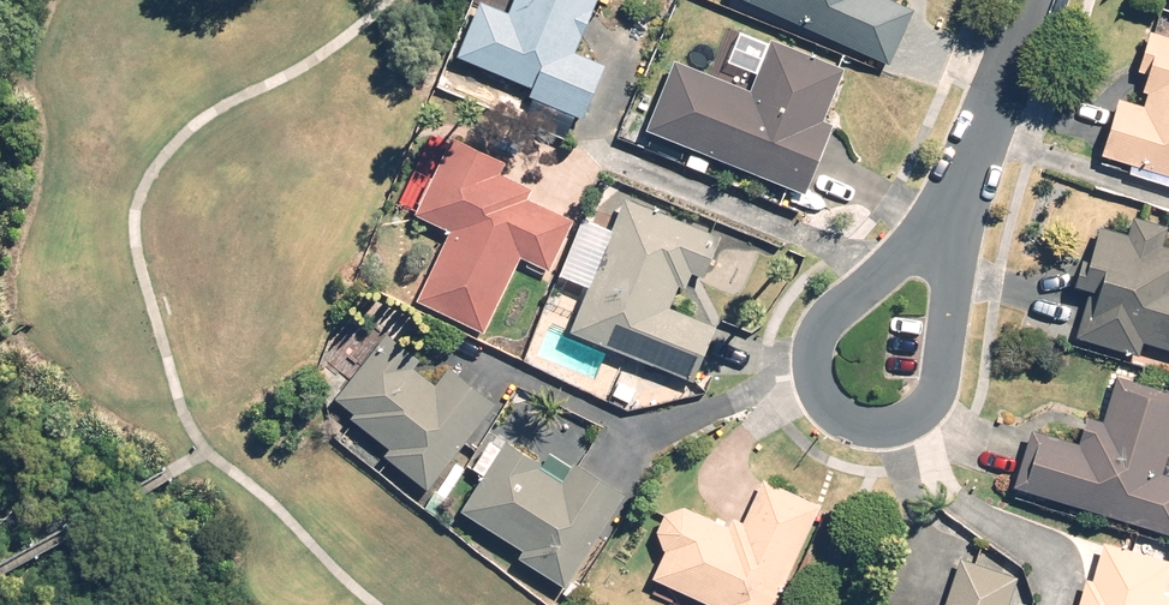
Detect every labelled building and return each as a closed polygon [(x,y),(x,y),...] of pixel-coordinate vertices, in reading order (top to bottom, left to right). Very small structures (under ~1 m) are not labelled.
[(515,11),(487,0),(466,53),(540,83),(537,93),(587,113),(608,64),(579,52),(600,0),(520,0),(515,11)] [(893,60),(917,8),(900,0),(762,0),(893,60)] [(1157,26),(1145,69),(1156,72),(1152,88),(1155,90),(1151,105),(1127,98),(1110,152),(1168,170),(1168,29),(1157,26)] [(682,61),(654,127),(812,191),(839,125),(828,121),(850,67),(779,38),(757,92),(682,61)] [(423,299),(490,331),(526,255),(553,268),(576,219),(533,198),(539,186),(505,169),(510,158),(459,134),(421,211),(457,229),(423,299)] [(727,235),(633,195),(577,326),(700,378),(723,325),(681,307),(697,269),(710,274),(727,235)] [(1168,344),(1168,244),(1167,244),(1168,236),(1168,223),(1143,215),(1137,234),(1113,227),(1080,334),(1144,353),(1149,338),(1168,344)] [(436,486),(500,400),(453,365),(441,381),(417,363),(424,352),(394,329),(344,396),(361,409),(355,417),(395,447),(391,453),(436,486)] [(1022,482),(1168,528),(1168,469),(1168,389),(1124,375),(1110,419),(1096,415),(1087,444),(1039,429),(1022,482)] [(572,583),(630,492),(584,462),(571,482),(511,444),(469,510),(529,548),(525,554),(572,583)] [(811,534),(805,531),(818,503),(768,481),(750,521),(739,516),(735,525),(691,506),(671,511),(662,529),(671,549),(659,575),(726,604),(779,604),(811,534)] [(1084,604),(1168,604),(1168,557),(1110,540),(1099,579),(1092,577),(1084,604)] [(1022,578),(967,560),(952,604),(1014,604),(1022,578)]
